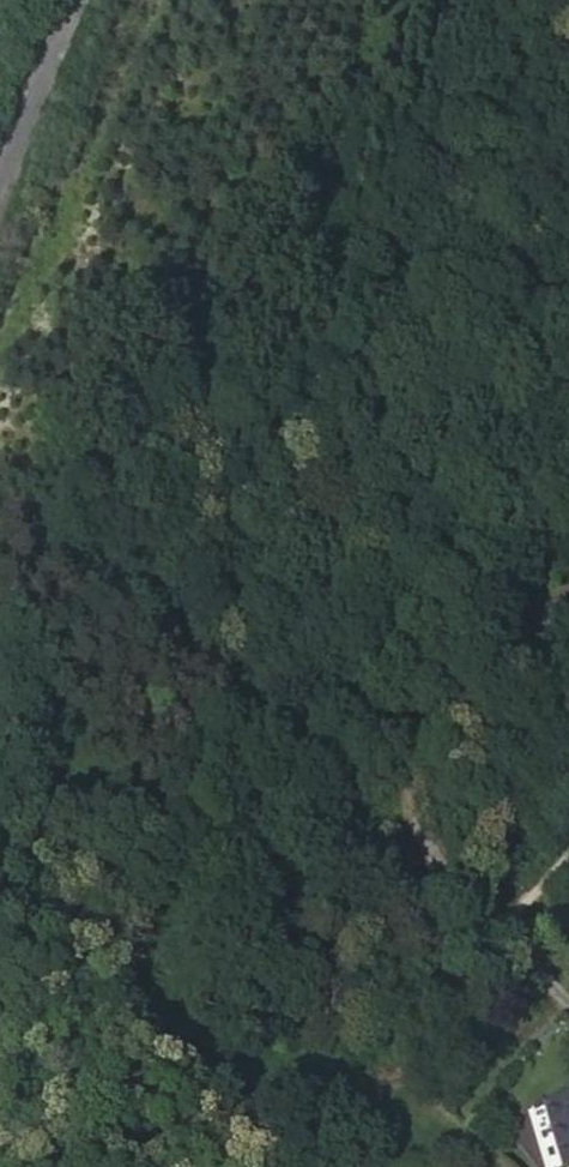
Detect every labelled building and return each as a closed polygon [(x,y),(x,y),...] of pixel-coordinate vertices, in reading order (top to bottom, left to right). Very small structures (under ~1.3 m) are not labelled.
[(543,1109),(562,1166),(568,1166),(568,1101),(543,1109)]
